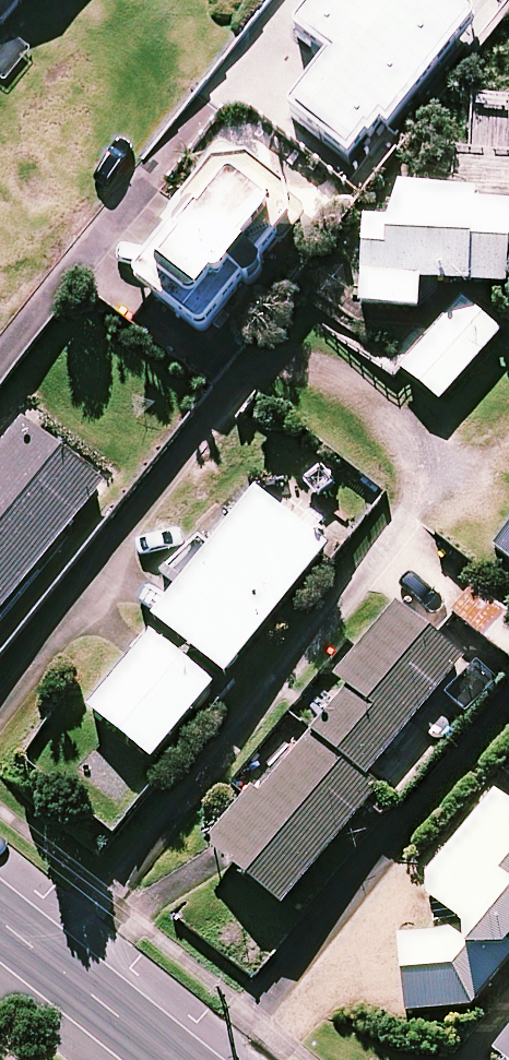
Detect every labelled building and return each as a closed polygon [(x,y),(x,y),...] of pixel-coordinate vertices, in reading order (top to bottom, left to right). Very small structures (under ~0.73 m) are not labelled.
[(296,37),(332,65),(290,118),(353,167),(383,129),(392,135),(476,28),(440,0),(325,0),(296,37)] [(312,218),(235,156),(132,282),(209,345),(312,218)] [(403,184),(400,220),(373,218),(365,302),(421,307),(424,276),(508,284),(508,203),(478,200),(479,191),(403,184)] [(503,327),(466,297),(407,368),(445,398),(503,327)] [(30,419),(0,456),(0,618),(108,480),(30,419)] [(170,567),(188,582),(161,615),(231,672),(332,546),(277,502),(255,484),(199,552),(189,544),(170,567)] [(499,546),(508,555),(508,534),(499,546)] [(477,586),(457,613),(508,651),(508,609),(477,586)] [(267,793),(258,786),(213,843),(289,903),(383,784),(372,776),(467,654),(400,602),(342,676),(353,684),(316,732),(267,793)] [(218,681),(156,632),(95,707),(157,757),(218,681)] [(434,898),(467,921),(461,933),(437,932),(406,935),(413,1011),(471,1006),(498,976),(502,959),(505,955),(508,950),(508,798),(498,796),(432,875),(434,898)] [(499,1048),(508,1056),(508,1037),(499,1048)]
